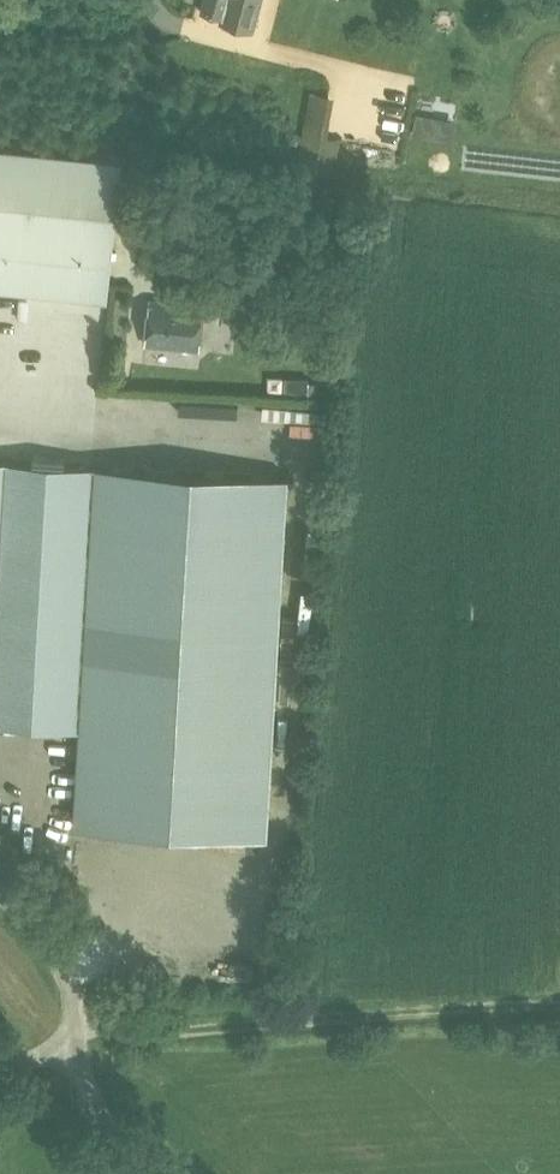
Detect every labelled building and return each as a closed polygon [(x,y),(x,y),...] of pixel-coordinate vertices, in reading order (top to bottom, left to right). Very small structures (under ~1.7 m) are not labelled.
[(200,12),(221,18),(220,24),(251,33),(260,0),(203,0),(200,12)] [(335,170),(340,137),(327,135),(334,95),(309,91),(302,135),(298,164),(319,168),(335,170)] [(412,150),(417,111),(402,109),(397,148),(412,150)] [(80,297),(109,300),(125,157),(0,144),(0,289),(80,297)] [(200,351),(205,304),(150,298),(145,345),(200,351)] [(235,431),(250,414),(240,405),(225,422),(235,431)] [(81,559),(87,464),(0,459),(0,722),(69,727),(81,559)] [(81,559),(69,727),(81,727),(75,825),(268,836),(289,476),(87,464),(81,559)]
